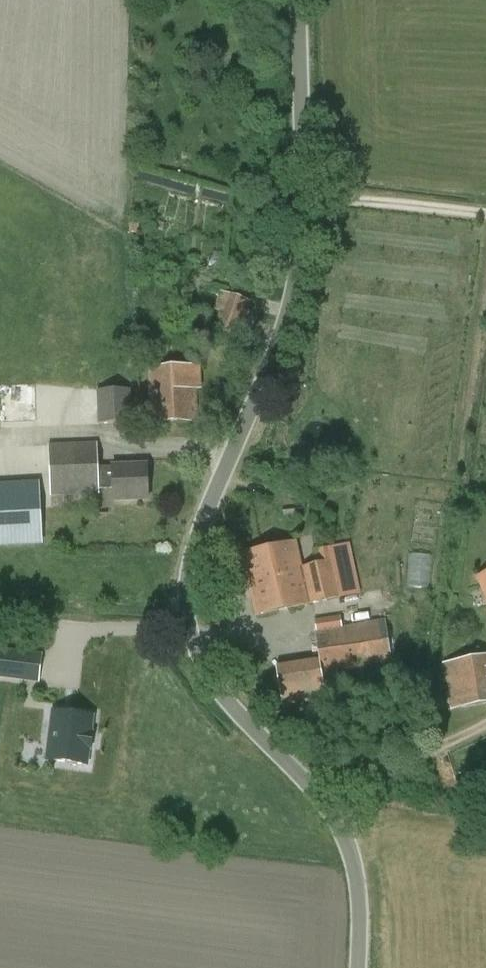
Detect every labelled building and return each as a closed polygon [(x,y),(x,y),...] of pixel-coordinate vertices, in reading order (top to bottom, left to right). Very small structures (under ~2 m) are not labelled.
[(214,331),(239,339),(248,310),(223,302),(214,331)] [(195,382),(199,381),(199,367),(150,369),(152,423),(197,422),(195,382)] [(36,419),(34,382),(0,383),(0,421),(36,419)] [(97,390),(97,423),(132,423),(131,390),(97,390)] [(48,446),(52,497),(99,496),(99,490),(113,490),(114,501),(149,500),(147,467),(113,468),(113,470),(99,470),(98,445),(48,446)] [(0,486),(0,546),(39,544),(41,544),(38,484),(0,486)] [(317,564),(302,567),(296,542),(242,554),(256,617),(310,604),(339,598),(329,547),(314,551),(317,564)] [(276,667),(282,707),(326,700),(324,686),(340,684),(339,674),(393,664),(385,620),(343,628),(341,617),(315,622),(316,634),(319,661),(276,667)] [(21,654),(0,652),(0,676),(18,678),(21,654)] [(452,711),(485,704),(485,656),(443,664),(452,711)] [(48,762),(49,762),(54,763),(88,767),(88,765),(90,750),(92,750),(92,748),(93,737),(94,735),(91,735),(93,720),(94,720),(94,718),(54,713),(54,715),(55,715),(51,745),(49,760),(48,760),(48,762)]
